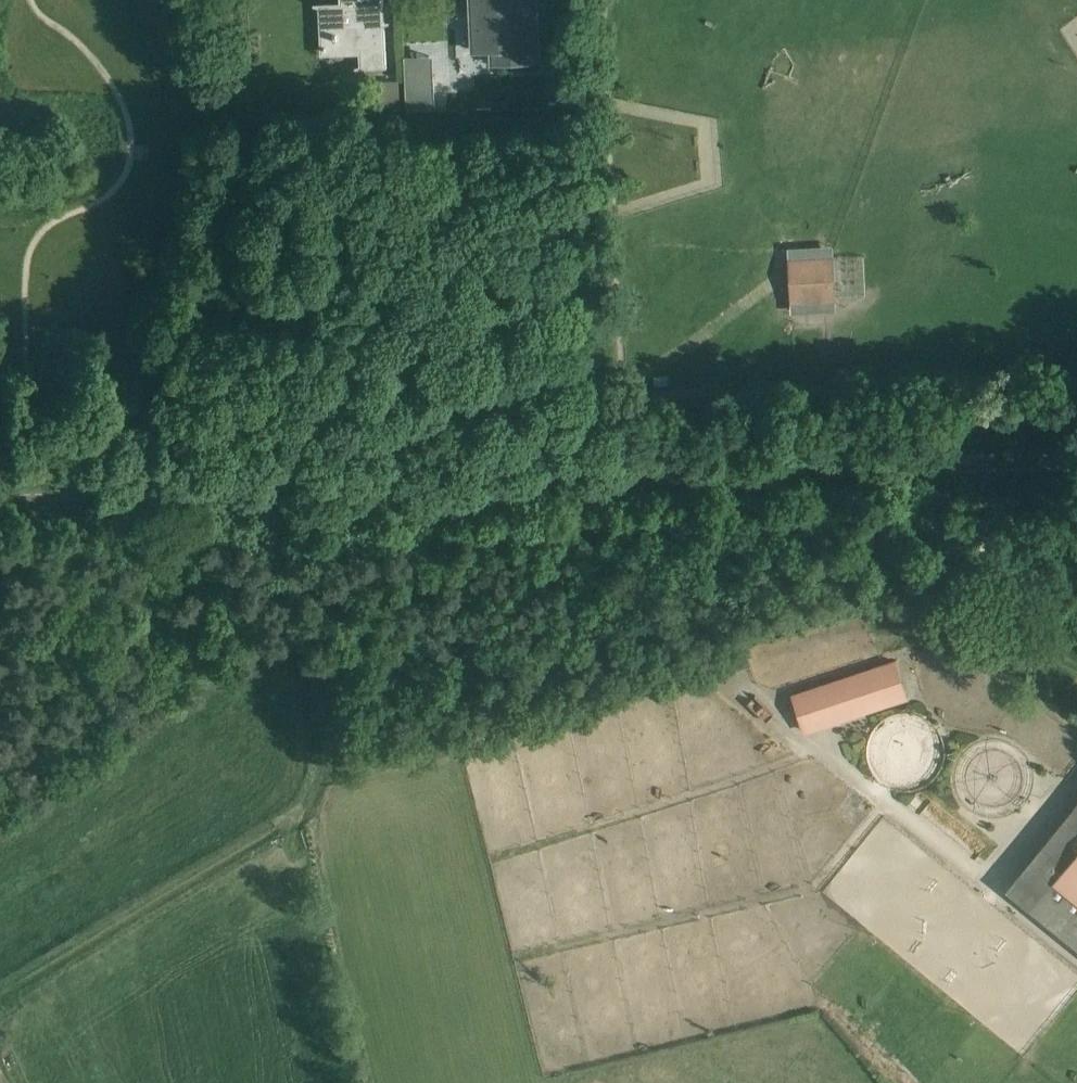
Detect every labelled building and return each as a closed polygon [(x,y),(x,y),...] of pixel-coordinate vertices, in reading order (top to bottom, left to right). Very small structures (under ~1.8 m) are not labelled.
[(318,2),(319,21),(320,42),(320,48),(358,47),(359,70),(386,69),(384,22),(383,0),(339,0),(339,1),(318,2)] [(492,63),(538,61),(535,0),(470,0),(472,51),(491,50),(492,63)] [(432,94),(431,94),(430,75),(406,76),(408,107),(432,105),(432,94)] [(399,80),(378,81),(380,105),(400,104),(399,80)] [(789,259),(791,302),(834,300),(832,256),(789,259)] [(907,699),(893,659),(792,693),(805,733),(907,699)] [(1040,869),(1065,889),(1042,917),(1076,946),(1076,823),(1040,869)]
